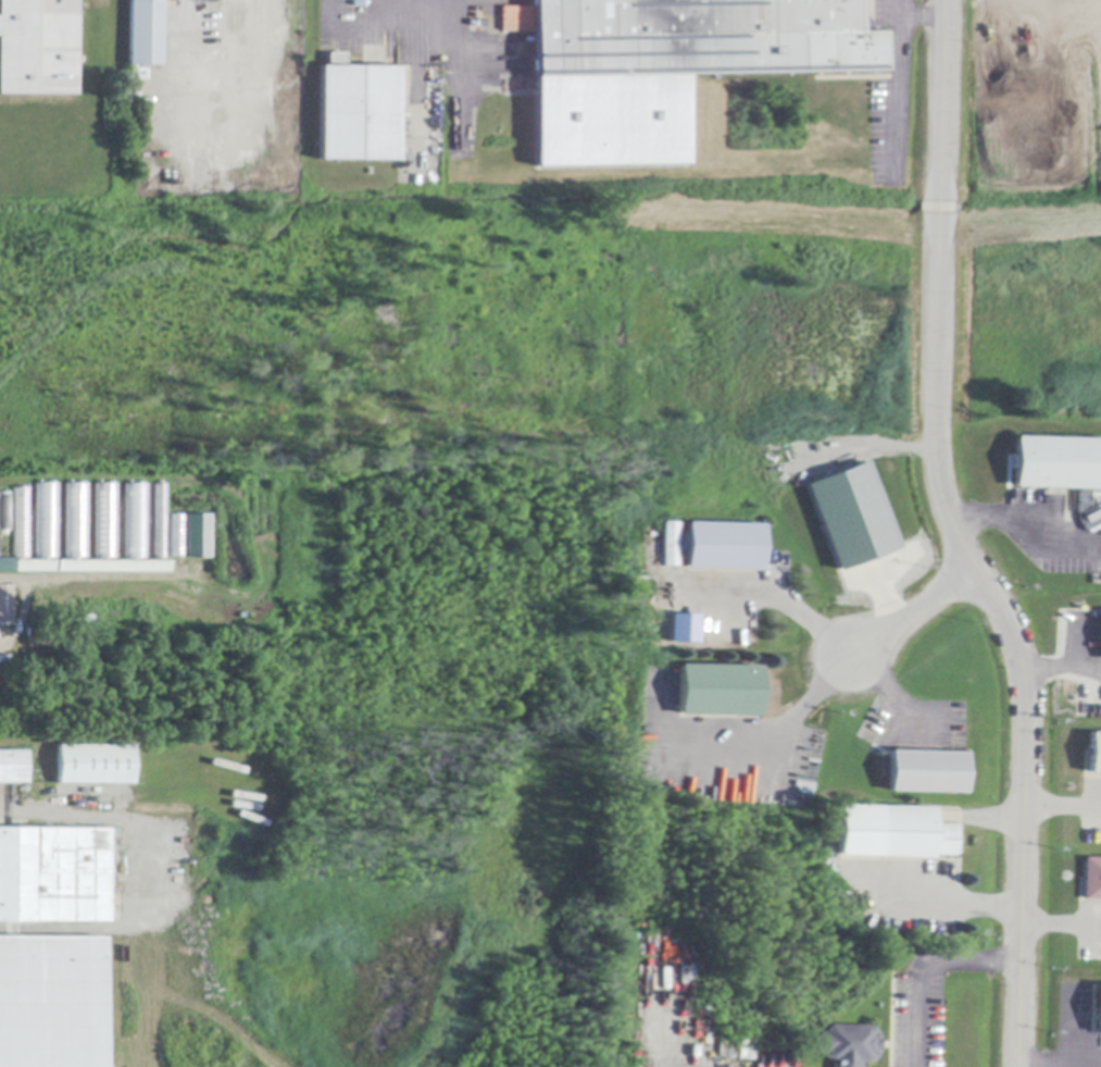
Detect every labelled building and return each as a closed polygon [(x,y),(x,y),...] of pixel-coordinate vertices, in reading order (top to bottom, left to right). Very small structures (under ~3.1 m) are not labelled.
[(76,96),(0,96),(0,0),(76,0),(76,96)] [(129,66),(129,0),(163,0),(162,36),(162,57),(165,57),(165,66),(149,66),(149,73),(140,73),(140,66),(129,66)] [(535,9),(535,0),(860,0),(860,17),(865,16),(866,17),(876,27),(876,28),(876,33),(883,33),(884,72),(851,73),(847,73),(823,73),(820,73),(691,75),(692,169),(538,171),(536,78),(536,54),(535,46),(535,9)] [(500,6),(501,31),(532,31),(532,6),(500,6)] [(399,67),(399,138),(399,161),(321,161),(321,66),(328,66),(329,54),(346,54),(346,67),(399,67)] [(1016,438),(1100,440),(1100,491),(1089,491),(1049,489),(1036,488),(1031,488),(1014,488),(1015,470),(1012,470),(1012,457),(1012,456),(1015,456),(1016,438)] [(838,573),(808,487),(868,466),(899,551),(838,573)] [(0,492),(0,529),(11,528),(9,492),(0,492)] [(210,516),(210,559),(187,559),(188,516),(210,516)] [(679,523),(678,568),(665,567),(666,523),(679,523)] [(763,553),(763,571),(709,569),(688,569),(689,523),(764,525),(763,553)] [(182,556),(170,556),(170,542),(182,542),(182,556)] [(171,574),(0,574),(0,559),(15,559),(15,562),(171,562),(171,574)] [(12,626),(0,626),(0,586),(12,586),(12,626)] [(697,643),(698,614),(670,613),(669,642),(697,643)] [(61,647),(29,647),(29,630),(61,630),(61,647)] [(759,717),(759,718),(735,718),(735,717),(680,716),(679,716),(680,666),(761,667),(760,717),(759,717)] [(1090,734),(1100,734),(1100,774),(1090,773),(1090,756),(1090,752),(1090,734)] [(132,785),(58,784),(58,746),(133,747),(132,785)] [(26,784),(0,784),(0,752),(26,752),(26,784)] [(966,754),(965,794),(890,793),(891,752),(966,754)] [(935,811),(935,824),(935,826),(958,826),(956,857),(934,857),(934,859),(839,857),(840,851),(841,807),(936,809),(935,811)] [(4,923),(0,923),(0,830),(111,830),(111,923),(18,923),(18,926),(4,926),(4,923)] [(1086,859),(1100,860),(1100,901),(1085,901),(1085,881),(1085,879),(1086,859)] [(104,940),(104,1066),(0,1066),(0,939),(8,939),(8,935),(20,935),(20,940),(104,940)] [(861,1064),(861,1066),(833,1066),(834,1063),(830,1063),(826,1058),(826,1054),(820,1054),(814,1050),(814,1040),(820,1034),(826,1034),(826,1031),(831,1026),(869,1028),(874,1032),(874,1038),(877,1040),(881,1040),(881,1043),(881,1050),(881,1052),(876,1052),(873,1055),(874,1059),(868,1065),(861,1064)]
